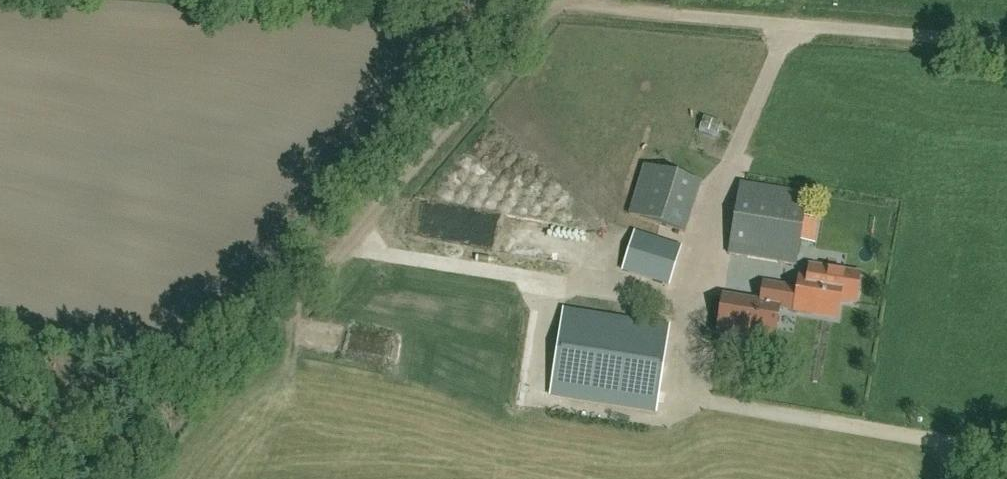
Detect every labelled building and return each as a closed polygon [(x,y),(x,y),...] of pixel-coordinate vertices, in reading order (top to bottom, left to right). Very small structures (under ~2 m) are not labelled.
[(629,216),(685,234),(701,185),(645,167),(629,216)] [(796,266),(801,231),(807,194),(740,183),(728,255),(796,266)] [(668,286),(680,247),(640,235),(628,273),(668,286)] [(800,279),(798,289),(798,290),(805,291),(802,310),(801,310),(801,312),(836,318),(839,300),(855,303),(860,274),(810,266),(807,280),(800,279)] [(783,286),(764,283),(761,303),(779,306),(779,307),(801,310),(802,310),(805,291),(798,290),(798,289),(783,286)] [(724,297),(719,330),(734,333),(734,339),(756,342),(757,336),(774,339),(779,307),(779,306),(761,303),(724,297)] [(656,411),(670,326),(564,309),(550,394),(656,411)]
